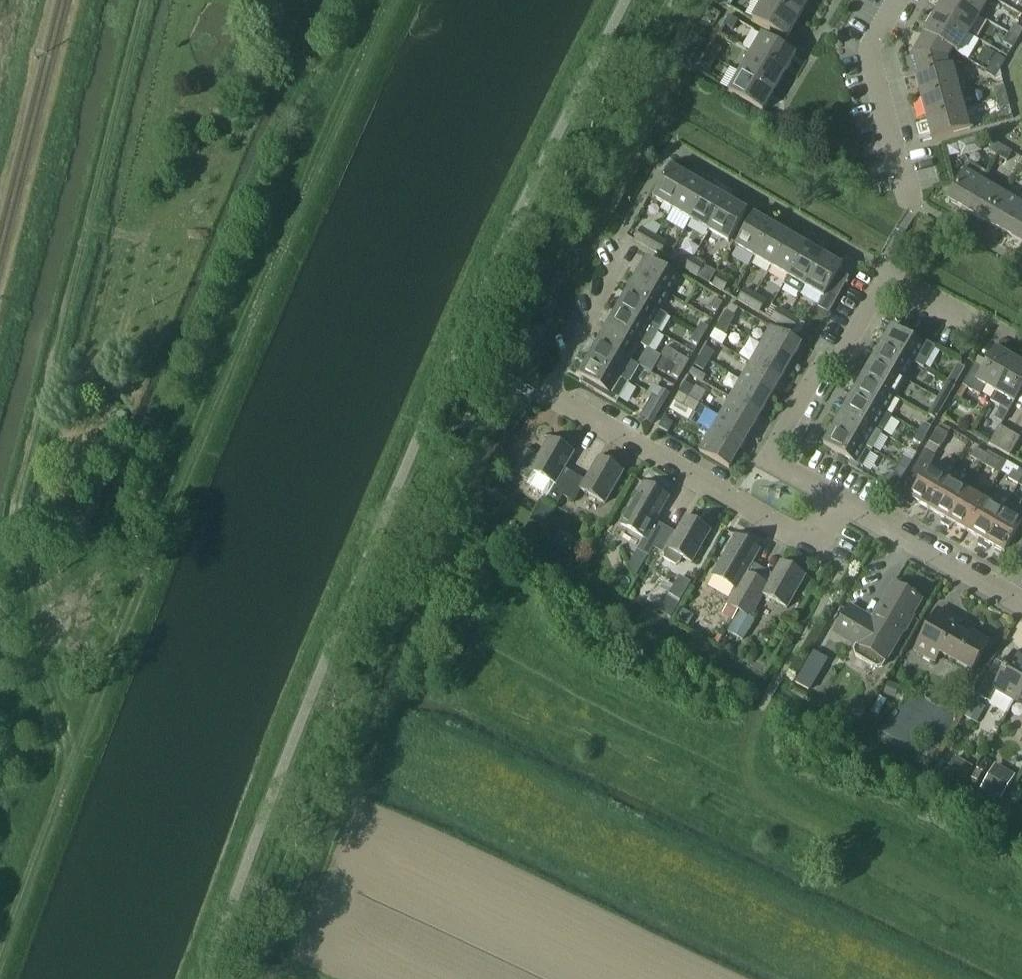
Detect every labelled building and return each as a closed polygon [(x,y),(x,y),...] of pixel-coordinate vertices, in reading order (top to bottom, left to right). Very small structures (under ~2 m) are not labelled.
[(808,2),(804,0),(764,0),(763,1),(798,21),(808,2)] [(935,14),(969,34),(979,16),(952,0),(944,0),(935,14)] [(979,16),(989,0),(952,0),(979,16)] [(786,40),(798,21),(763,1),(752,20),(786,40)] [(924,34),(925,35),(926,34),(953,51),(957,54),(969,34),(935,14),(924,34)] [(729,15),(724,25),(733,30),(739,21),(729,15)] [(1009,34),(1018,39),(1021,33),(1021,29),(1014,25),(1009,34)] [(950,67),(948,60),(953,51),(926,34),(925,35),(913,55),(919,75),(950,67)] [(1018,39),(1009,34),(1003,43),(1013,48),(1018,39)] [(751,55),(785,74),(796,55),(762,35),(751,55)] [(696,36),(691,44),(701,50),(705,42),(696,36)] [(707,53),(717,59),(722,50),(712,44),(707,53)] [(711,68),(717,59),(707,53),(702,62),(711,68)] [(774,93),(785,74),(751,55),(740,73),(774,93)] [(996,55),(990,65),(1000,70),(1005,61),(996,55)] [(1000,70),(990,65),(985,73),(995,79),(1000,70)] [(950,67),(919,75),(915,76),(921,97),(959,87),(953,66),(950,67)] [(763,112),(774,93),(740,73),(729,92),(763,112)] [(921,97),(927,118),(964,108),(959,87),(921,97)] [(997,100),(1007,97),(1004,87),(994,89),(997,100)] [(1010,107),(1007,97),(997,100),(999,110),(1010,107)] [(970,130),(964,108),(927,118),(932,140),(970,130)] [(983,151),(979,136),(958,142),(961,152),(966,155),(983,151)] [(988,151),(997,156),(1003,147),(994,142),(988,151)] [(1003,147),(997,156),(1007,162),(1012,152),(1003,147)] [(669,216),(673,210),(691,178),(672,167),(653,199),(664,205),(661,211),(669,216)] [(983,181),(965,170),(964,170),(947,200),(966,211),(983,181)] [(692,221),(710,189),(691,178),(673,210),(692,221)] [(985,222),(1003,192),(983,181),(966,211),(985,222)] [(710,232),(728,200),(710,189),(692,221),(710,232)] [(1021,203),(1003,192),(985,222),(1004,233),(1021,203)] [(728,200),(710,232),(729,243),(748,211),(728,200)] [(1021,203),(1004,233),(1021,244),(1021,204),(1021,203)] [(755,258),(774,227),(754,215),(736,247),(755,258)] [(772,268),(790,236),(774,227),(755,258),(772,268)] [(634,241),(650,250),(657,237),(642,228),(634,241)] [(788,277),(807,246),(790,236),(772,268),(788,277)] [(657,237),(650,250),(660,256),(668,243),(657,237)] [(805,287),(823,255),(807,246),(788,277),(805,287)] [(676,265),(687,272),(694,259),(683,252),(676,265)] [(823,255),(805,287),(823,298),(818,308),(829,314),(841,292),(831,287),(843,267),(823,255)] [(637,277),(669,295),(679,278),(647,259),(637,277)] [(694,259),(687,272),(697,278),(705,265),(694,259)] [(720,274),(712,287),(724,293),(731,280),(720,274)] [(669,295),(637,277),(627,293),(659,312),(669,295)] [(738,301),(749,308),(756,295),(745,288),(738,301)] [(668,317),(659,312),(627,293),(617,310),(658,334),(668,317)] [(756,295),(749,308),(759,314),(767,301),(756,295)] [(710,309),(718,313),(723,304),(716,299),(710,309)] [(775,323),(781,327),(789,314),(778,308),(771,321),(775,323)] [(649,350),(658,334),(617,310),(608,326),(640,345),(649,350)] [(726,312),(720,321),(730,327),(735,318),(726,312)] [(789,314),(781,327),(792,332),(800,320),(789,314)] [(730,327),(720,321),(715,330),(725,336),(730,327)] [(696,333),(704,337),(709,328),(702,324),(696,333)] [(631,361),(640,345),(608,326),(598,343),(630,362),(631,361)] [(761,345),(791,362),(802,344),(771,327),(761,345)] [(882,345),(914,363),(915,363),(923,368),(936,347),(925,341),(923,345),(892,327),(882,345)] [(698,346),(704,337),(696,333),(691,342),(698,346)] [(639,366),(631,361),(630,362),(598,343),(589,359),(629,383),(639,366)] [(791,362),(761,345),(751,363),(781,380),(791,362)] [(905,380),(914,363),(882,345),(872,362),(905,380)] [(705,347),(700,357),(709,362),(715,353),(705,347)] [(972,369),(963,386),(980,396),(985,387),(995,393),(1014,360),(996,350),(988,364),(987,366),(977,361),(976,362),(972,369)] [(690,361),(682,357),(676,354),(671,363),(676,366),(684,371),(690,361)] [(709,362),(700,357),(694,366),(704,371),(709,362)] [(661,358),(654,368),(670,377),(671,375),(676,366),(671,363),(661,358)] [(582,379),(580,383),(617,405),(629,383),(589,359),(579,377),(582,379)] [(1014,403),(1021,389),(1021,364),(1014,360),(995,393),(1006,399),(1001,408),(1009,413),(1014,403)] [(863,378),(895,397),(905,380),(872,362),(863,378)] [(741,380),(771,398),(781,380),(751,363),(741,380)] [(947,383),(948,383),(955,387),(965,369),(958,365),(947,383)] [(671,375),(679,379),(684,371),(676,366),(671,375)] [(885,413),(895,397),(863,378),(853,395),(885,414),(885,413)] [(761,415),(771,398),(741,380),(730,398),(761,415)] [(680,392),(689,397),(694,388),(685,383),(680,392)] [(948,383),(938,399),(945,403),(955,387),(948,383)] [(657,399),(665,403),(670,394),(663,390),(657,399)] [(683,406),(689,397),(680,392),(674,401),(683,406)] [(892,417),(885,413),(885,414),(853,395),(843,412),(882,434),(892,417)] [(750,433),(761,415),(730,398),(720,416),(750,433)] [(657,399),(648,414),(645,421),(653,425),(665,403),(657,399)] [(936,420),(945,403),(938,399),(931,412),(932,413),(930,417),(936,420)] [(873,450),(882,434),(843,412),(834,428),(873,450)] [(740,451),(750,433),(720,416),(710,434),(740,451)] [(664,418),(658,428),(668,433),(673,424),(664,418)] [(918,433),(926,437),(931,428),(924,423),(918,433)] [(989,444),(1001,451),(1011,433),(1000,426),(989,444)] [(863,468),(873,450),(834,428),(824,445),(851,461),(849,465),(856,470),(858,466),(863,468)] [(938,429),(929,443),(940,449),(948,435),(938,429)] [(921,446),(926,437),(918,433),(913,441),(921,446)] [(1011,433),(1001,451),(1010,456),(1020,438),(1011,433)] [(740,451),(710,434),(699,452),(729,469),(740,451)] [(565,469),(575,452),(550,438),(539,456),(527,450),(514,472),(529,480),(531,486),(548,496),(546,500),(557,507),(563,496),(574,474),(565,469)] [(976,448),(971,458),(982,464),(987,455),(976,448)] [(928,468),(929,468),(935,458),(925,451),(908,480),(918,486),(928,468)] [(987,455),(982,464),(995,472),(1002,459),(989,452),(987,455)] [(599,457),(585,481),(574,474),(563,496),(573,502),(581,491),(605,505),(624,471),(599,457)] [(904,457),(899,465),(907,470),(911,461),(904,457)] [(907,470),(899,465),(894,475),(901,479),(907,470)] [(1018,485),(1021,478),(1021,471),(1015,467),(1008,479),(1018,485)] [(928,468),(918,486),(907,504),(912,507),(917,503),(929,510),(947,479),(929,468),(928,468)] [(941,524),(945,526),(966,490),(947,479),(929,510),(942,517),(941,524)] [(620,526),(644,540),(638,550),(648,557),(654,548),(665,527),(656,521),(669,497),(645,483),(625,516),(620,526)] [(954,524),(967,532),(985,501),(966,490),(945,526),(949,528),(954,524)] [(985,501),(967,532),(979,539),(978,545),(982,548),(1003,511),(985,501)] [(982,548),(986,550),(992,546),(1005,554),(1021,524),(1021,522),(1003,511),(982,548)] [(680,563),(683,559),(692,564),(711,531),(686,516),(676,533),(665,527),(654,548),(664,554),(662,560),(675,566),(680,563)] [(726,605),(738,612),(757,579),(747,574),(761,549),(736,535),(712,577),(734,590),(726,605)] [(1020,542),(1010,560),(1019,565),(1021,560),(1021,542),(1020,542)] [(757,579),(738,612),(752,620),(764,596),(787,609),(806,576),(781,561),(767,585),(757,579)] [(682,600),(689,582),(680,578),(673,596),(682,600)] [(882,668),(885,662),(903,631),(905,633),(914,617),(912,616),(922,600),(894,584),(873,618),(871,619),(849,606),(833,633),(857,647),(854,651),(855,656),(877,669),(882,668)] [(683,609),(675,622),(687,629),(695,616),(683,609)] [(962,623),(938,610),(915,652),(935,663),(940,654),(971,672),(988,643),(973,634),(971,638),(958,631),(962,623)] [(977,696),(991,704),(1008,713),(1015,701),(1021,688),(1021,657),(1014,653),(1006,667),(1002,675),(991,669),(977,696)] [(888,683),(884,694),(895,698),(899,687),(888,683)] [(995,764),(981,789),(1001,801),(1016,776),(995,764)]
